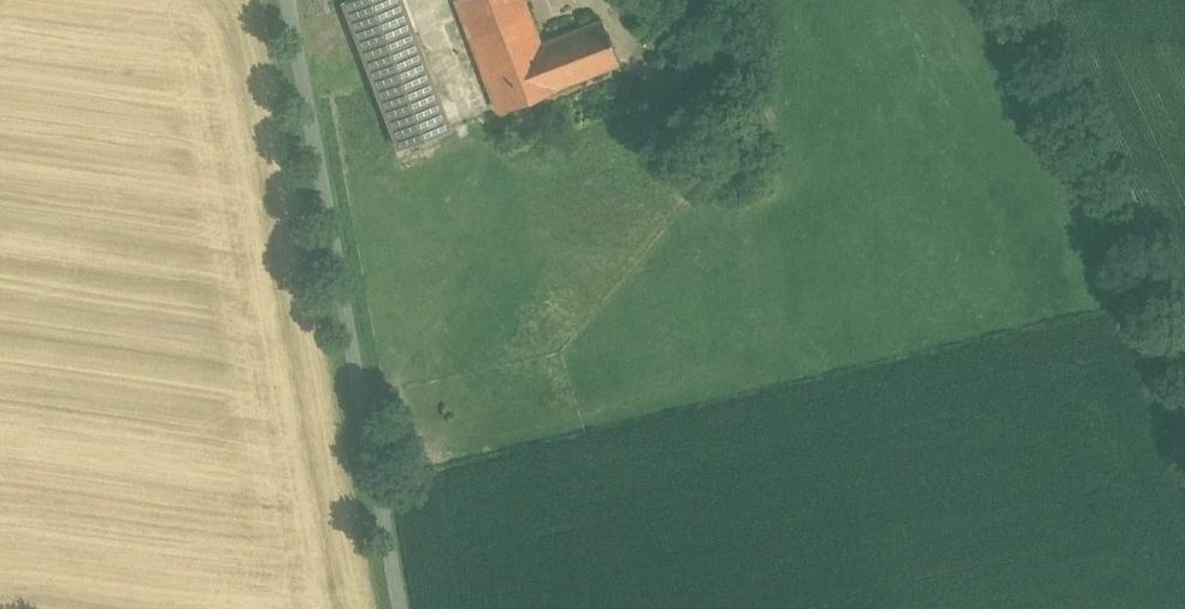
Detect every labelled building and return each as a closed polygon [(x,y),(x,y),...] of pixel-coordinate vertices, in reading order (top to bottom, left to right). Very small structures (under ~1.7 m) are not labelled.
[(400,0),(351,0),(344,3),(373,79),(399,149),(450,129),(400,0)] [(481,65),(538,44),(521,0),(456,0),(481,65)] [(538,44),(481,65),(498,111),(619,65),(602,20),(538,44)]
